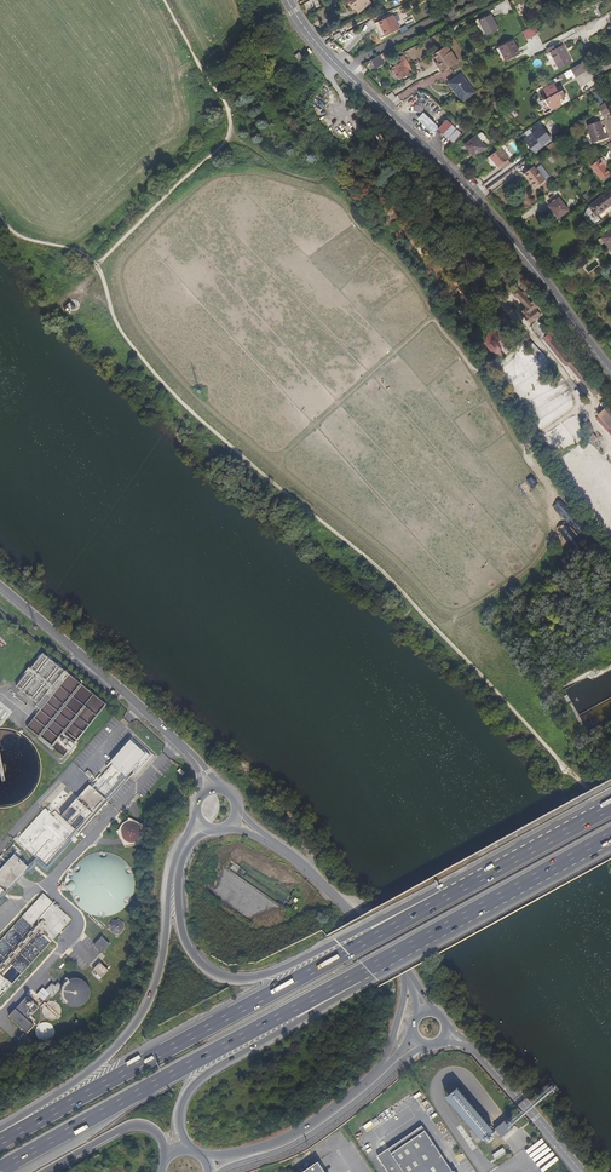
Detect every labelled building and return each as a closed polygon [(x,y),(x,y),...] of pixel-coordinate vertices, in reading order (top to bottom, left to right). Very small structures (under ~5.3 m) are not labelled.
[(304,4),(306,10),(319,3),(317,0),(311,0),(304,4)] [(349,5),(351,3),(358,12),(371,2),(369,0),(345,0),(349,5)] [(400,29),(393,14),(379,21),(386,36),(400,29)] [(491,14),(479,21),(481,25),(494,18),(491,14)] [(494,18),(481,25),(483,28),(495,22),(494,18)] [(386,36),(379,21),(375,24),(382,38),(386,36)] [(499,29),(495,22),(483,28),(487,35),(499,29)] [(460,29),(457,24),(452,27),(449,28),(452,33),(460,29)] [(536,35),(532,27),(524,31),(523,32),(526,40),(536,35)] [(499,47),(506,60),(520,54),(514,41),(499,47)] [(563,45),(561,46),(559,42),(547,49),(549,53),(550,52),(559,69),(572,62),(563,45)] [(590,57),(595,54),(590,44),(585,47),(590,57)] [(434,55),(438,61),(436,63),(441,72),(459,63),(454,55),(448,46),(434,55)] [(385,64),(380,55),(371,60),(375,69),(385,64)] [(600,64),(597,57),(592,60),(596,66),(600,64)] [(413,72),(406,60),(401,63),(392,68),(393,69),(399,78),(399,80),(413,72)] [(588,70),(583,62),(571,69),(576,77),(588,70)] [(399,78),(393,69),(390,71),(391,74),(391,75),(392,78),(394,78),(395,81),(399,78)] [(443,72),(414,84),(416,91),(446,78),(443,72)] [(449,83),(463,102),(475,93),(461,74),(449,83)] [(559,92),(554,83),(543,90),(548,98),(546,100),(552,110),(561,104),(559,100),(566,96),(563,90),(559,92)] [(301,97),(292,87),(288,91),(297,101),(301,97)] [(597,90),(593,91),(597,104),(602,102),(597,90)] [(283,102),(276,93),(269,98),(277,107),(283,102)] [(413,95),(408,106),(411,108),(416,97),(413,95)] [(421,106),(415,104),(414,111),(423,113),(425,103),(421,103),(421,106)] [(609,113),(604,103),(599,107),(603,116),(609,113)] [(492,114),(489,111),(482,117),(484,120),(492,114)] [(439,127),(424,113),(418,119),(433,133),(439,127)] [(447,119),(438,129),(453,143),(462,134),(447,119)] [(603,126),(601,121),(587,125),(593,143),(609,138),(607,133),(604,134),(602,127),(603,126)] [(540,122),(522,135),(524,138),(542,125),(540,122)] [(540,129),(527,139),(529,142),(528,143),(535,153),(543,147),(542,145),(549,140),(540,129)] [(465,145),(474,157),(487,148),(482,142),(484,140),(485,138),(481,134),(479,133),(477,135),(465,145)] [(509,159),(500,147),(490,156),(499,167),(500,166),(503,170),(511,164),(508,160),(509,159)] [(609,167),(601,158),(600,159),(607,169),(609,167)] [(607,169),(600,159),(591,166),(601,180),(610,173),(607,169)] [(550,177),(541,165),(536,169),(545,181),(550,177)] [(545,181),(536,169),(534,166),(525,173),(536,188),(545,181)] [(589,206),(590,207),(587,208),(585,213),(586,218),(589,222),(594,224),(598,224),(602,221),(598,215),(610,205),(610,190),(589,206)] [(559,198),(549,206),(559,219),(569,210),(559,198)] [(601,238),(610,250),(610,230),(601,238)] [(544,301),(538,294),(533,298),(522,286),(516,290),(520,295),(521,294),(529,304),(523,309),(531,319),(542,310),(539,306),(544,301)] [(71,314),(77,307),(71,301),(65,308),(71,314)] [(552,326),(541,313),(536,319),(547,332),(568,356),(572,357),(597,386),(595,388),(598,391),(604,387),(574,352),(571,352),(551,328),(552,326)] [(547,332),(536,319),(534,324),(544,335),(547,332)] [(506,354),(515,343),(496,328),(484,343),(500,356),(503,352),(506,354)] [(601,412),(610,423),(610,403),(601,412)] [(603,437),(600,433),(591,439),(595,443),(603,437)] [(64,757),(107,704),(62,668),(63,667),(59,663),(58,665),(52,660),(53,659),(48,655),(47,657),(43,653),(42,655),(40,654),(37,658),(38,660),(28,673),(26,672),(24,674),(26,675),(17,686),(38,704),(46,695),(50,698),(26,727),(64,757)] [(76,830),(79,833),(129,778),(126,776),(137,765),(139,767),(150,755),(143,749),(142,750),(135,744),(136,743),(132,739),(111,762),(113,764),(92,787),(90,785),(61,816),(55,811),(52,814),(55,816),(54,817),(45,809),(17,840),(47,868),(72,841),(74,843),(78,839),(73,835),(76,830)] [(145,826),(132,819),(128,821),(126,825),(123,828),(119,830),(118,834),(125,847),(138,845),(144,839),(145,826)] [(8,889),(14,882),(23,873),(28,867),(16,856),(20,852),(18,851),(20,850),(14,844),(0,859),(0,881),(8,889)] [(127,863),(125,861),(122,859),(120,857),(117,856),(114,855),(111,854),(108,853),(105,853),(102,852),(99,853),(96,853),(93,854),(90,855),(87,857),(84,858),(82,860),(80,862),(78,865),(76,867),(74,870),(73,873),(72,876),(71,879),(71,882),(71,885),(71,888),(71,891),(72,894),(73,897),(74,900),(76,903),(78,905),(80,907),(82,909),(85,911),(88,913),(90,914),(93,915),(96,916),(99,916),(103,917),(106,917),(110,916),(112,915),(115,914),(119,913),(120,911),(124,909),(127,905),(130,902),(131,900),(133,896),(134,893),(135,889),(135,886),(135,883),(135,880),(134,877),(133,874),(132,871),(131,868),(129,866),(127,863)] [(71,919),(59,908),(60,906),(55,901),(53,903),(43,894),(0,941),(0,998),(71,919)] [(120,920),(118,920),(115,920),(114,920),(113,921),(112,922),(111,923),(110,925),(110,926),(110,927),(110,929),(110,930),(111,931),(112,932),(113,933),(114,934),(116,934),(117,934),(119,934),(120,934),(121,933),(122,932),(123,930),(124,929),(124,928),(124,926),(124,925),(123,924),(123,923),(121,921),(120,920)] [(94,946),(102,953),(109,945),(102,937),(94,946)] [(93,969),(101,977),(108,970),(101,962),(93,969)] [(63,986),(61,992),(61,994),(62,996),(62,998),(63,1000),(65,1003),(67,1004),(70,1006),(73,1007),(75,1008),(79,1007),(81,1007),(83,1006),(85,1005),(88,1002),(89,1000),(90,998),(91,996),(91,993),(91,991),(90,988),(89,986),(88,984),(86,981),(84,980),(81,979),(79,978),(77,978),(74,978),(70,979),(68,980),(66,982),(64,984),(63,986)] [(61,992),(63,986),(58,982),(55,986),(52,983),(46,990),(53,997),(59,990),(61,992)] [(39,1007),(27,997),(9,1016),(28,1033),(34,1026),(28,1020),(39,1007)] [(58,1003),(56,1002),(55,1002),(53,1001),(50,1001),(48,1002),(47,1002),(45,1004),(45,1005),(44,1006),(43,1008),(42,1010),(42,1011),(43,1012),(43,1015),(45,1017),(46,1018),(47,1019),(49,1019),(50,1020),(52,1020),(54,1020),(56,1019),(57,1019),(59,1017),(60,1015),(61,1014),(61,1012),(61,1011),(61,1008),(61,1007),(60,1005),(59,1004),(58,1003)] [(77,1016),(69,1022),(75,1028),(82,1021),(77,1016)] [(52,1041),(55,1024),(38,1021),(35,1038),(52,1041)] [(454,1171),(453,1171),(425,1130),(422,1126),(414,1131),(417,1136),(391,1153),(388,1149),(377,1156),(388,1171),(455,1171),(454,1171)] [(414,1131),(388,1149),(391,1153),(417,1136),(414,1131)] [(504,1147),(493,1154),(496,1159),(507,1152),(504,1147)] [(305,1171),(325,1171),(319,1163),(305,1171)]
